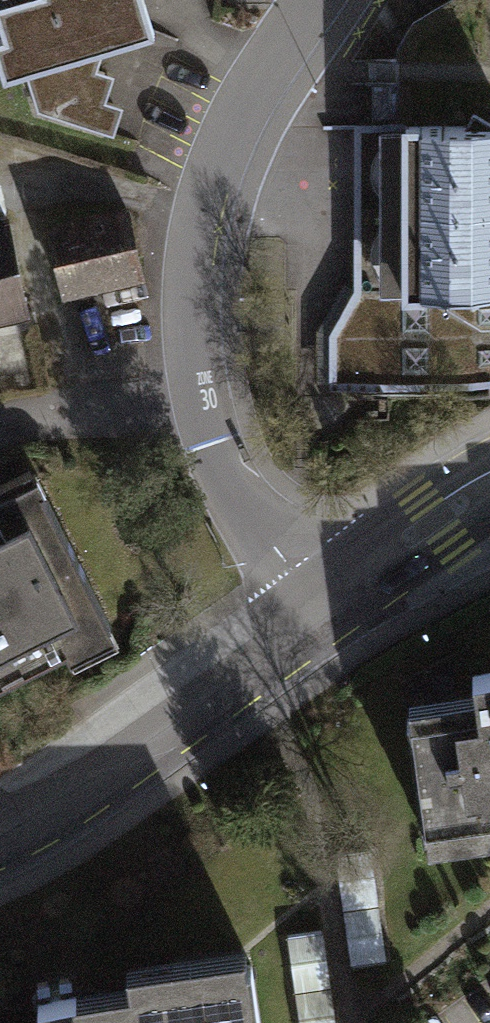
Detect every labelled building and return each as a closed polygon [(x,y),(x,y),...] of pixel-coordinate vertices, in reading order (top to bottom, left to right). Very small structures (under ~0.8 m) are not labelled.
[(8,84),(27,79),(100,57),(163,38),(152,0),(0,0),(0,59),(8,84)] [(356,120),(353,310),(489,313),(489,122),(356,120)] [(130,207),(46,224),(62,299),(146,282),(130,207)] [(2,208),(0,209),(0,334),(28,328),(2,208)] [(353,310),(338,325),(323,341),(321,388),(489,390),(489,313),(353,310)] [(0,512),(0,680),(125,618),(57,483),(0,512)] [(486,657),(487,690),(425,692),(431,833),(489,831),(489,657),(486,657)] [(269,942),(143,948),(145,986),(43,990),(44,1022),(34,1022),(272,1022),(269,942)] [(331,949),(294,951),(298,1022),(336,1022),(331,949)]
